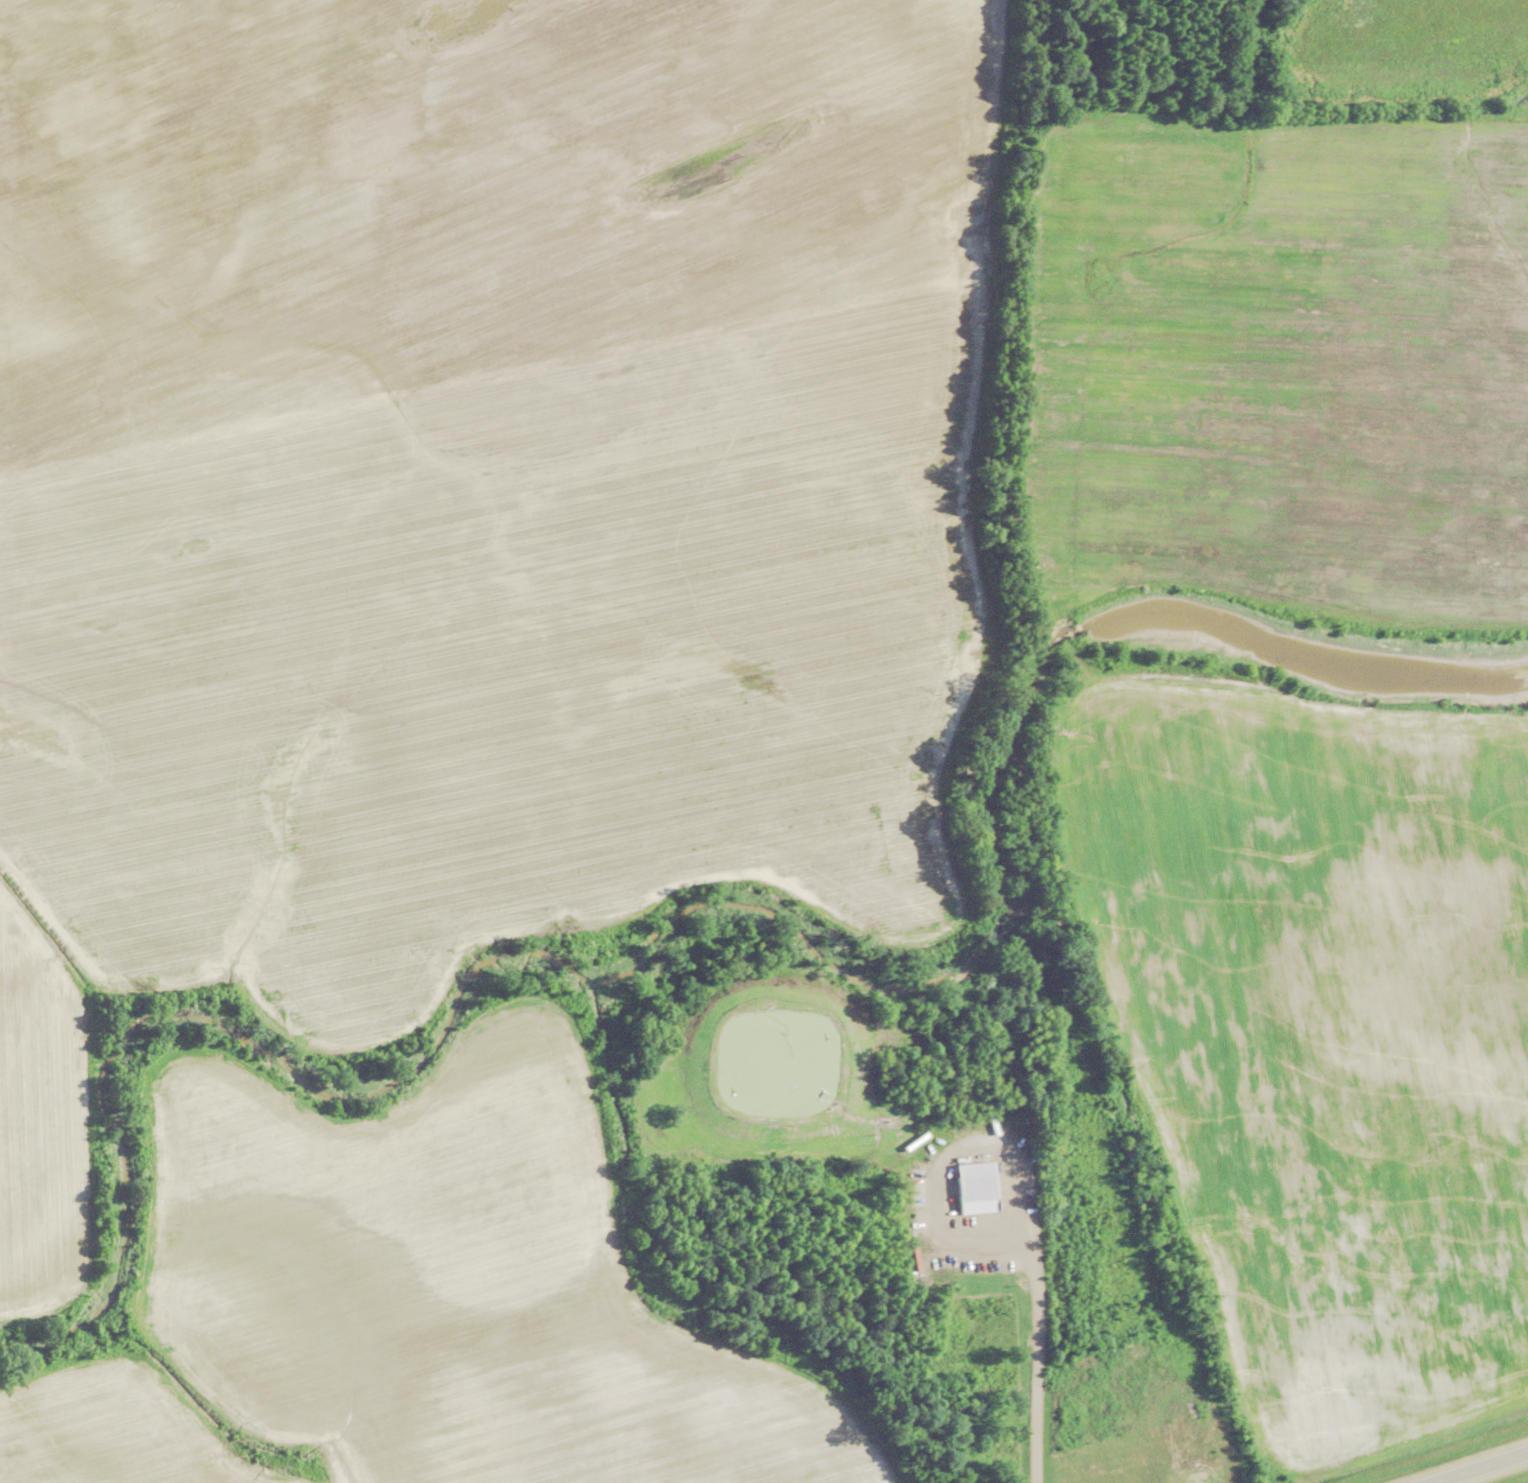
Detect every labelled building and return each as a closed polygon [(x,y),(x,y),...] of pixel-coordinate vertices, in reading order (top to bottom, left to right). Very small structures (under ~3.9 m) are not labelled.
[(961,1213),(1003,1211),(1001,1160),(959,1163),(961,1213)]
